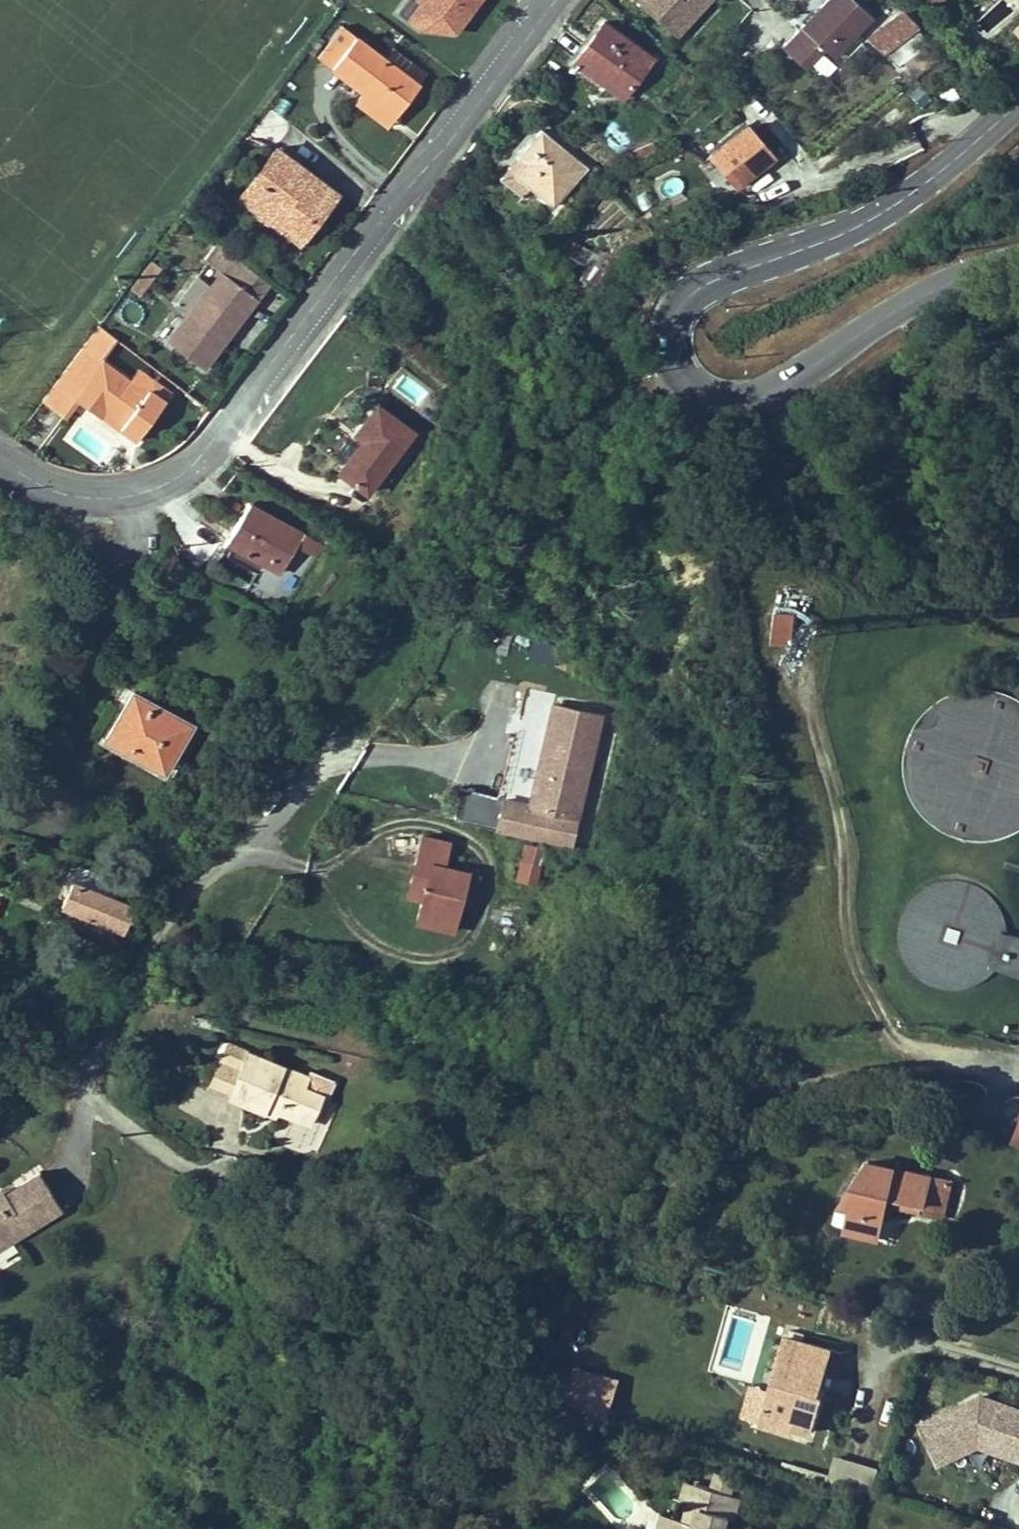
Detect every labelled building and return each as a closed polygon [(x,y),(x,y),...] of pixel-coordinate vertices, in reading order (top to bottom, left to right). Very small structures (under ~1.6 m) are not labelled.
[(419,3),(455,29),(477,0),(421,0),(419,3)] [(675,36),(708,0),(635,0),(675,36)] [(854,0),(829,0),(789,43),(810,62),(823,48),(832,57),(871,15),(854,0)] [(989,34),(1018,11),(1018,0),(982,0),(970,10),(989,34)] [(446,42),(455,29),(419,3),(410,15),(446,42)] [(903,13),(870,38),(898,66),(931,43),(903,13)] [(652,59),(603,23),(575,61),(623,97),(652,59)] [(356,35),(333,65),(364,89),(398,115),(421,86),(356,35)] [(810,62),(789,43),(785,47),(807,66),(810,62)] [(810,66),(820,74),(834,58),(824,50),(810,66)] [(390,126),(398,115),(364,89),(356,100),(390,126)] [(748,126),(712,157),(737,187),(775,157),(748,126)] [(532,153),(514,174),(530,187),(553,206),(586,166),(541,129),(526,148),(532,153)] [(276,146),(262,165),(273,174),(255,198),(287,222),(281,230),(300,244),(338,193),(276,146)] [(523,196),(530,187),(514,174),(532,153),(526,148),(501,178),(523,196)] [(255,198),(273,174),(262,165),(237,198),(281,230),(287,222),(255,198)] [(564,256),(588,270),(597,253),(573,239),(564,256)] [(223,271),(232,277),(259,297),(270,282),(224,246),(211,262),(223,271)] [(596,292),(609,270),(598,264),(586,286),(596,292)] [(223,271),(212,285),(188,317),(169,341),(204,368),(259,297),(232,277),(223,271)] [(142,273),(131,288),(140,295),(152,280),(142,273)] [(174,306),(188,317),(212,285),(199,275),(174,306)] [(83,346),(44,399),(63,412),(75,397),(102,417),(108,410),(123,422),(120,427),(136,440),(165,401),(149,389),(147,392),(98,358),(114,336),(99,324),(83,346)] [(365,439),(340,471),(367,492),(414,432),(378,405),(356,433),(365,439)] [(249,502),(228,541),(264,562),(282,572),(304,534),(249,502)] [(783,616),(762,617),(764,649),(784,648),(783,616)] [(532,633),(524,651),(551,664),(560,645),(532,633)] [(169,766),(193,724),(134,690),(106,737),(139,756),(142,751),(169,766)] [(1017,705),(1013,703),(1004,698),(999,696),(994,695),(989,694),(983,693),(978,692),(973,692),(968,693),(958,694),(953,696),(943,700),(934,705),(929,708),(921,715),(918,719),(915,723),(912,727),(909,732),(907,736),(902,751),(901,756),(900,767),(900,772),(902,782),(903,787),(906,797),(911,807),(914,811),(921,819),(928,826),(937,832),(946,837),(951,839),(956,840),(962,841),(967,842),(972,842),(977,842),(982,842),(987,841),(998,839),(1007,835),(1016,830),(1018,828),(1018,707),(1017,705)] [(460,788),(452,820),(570,849),(602,719),(549,706),(525,804),(460,788)] [(423,835),(418,859),(445,865),(450,841),(423,835)] [(514,879),(537,884),(544,845),(521,841),(514,879)] [(412,882),(428,886),(426,898),(418,932),(453,940),(460,911),(465,913),(467,903),(462,902),(470,871),(445,865),(418,859),(412,882)] [(141,894),(120,885),(116,894),(73,876),(62,902),(125,929),(141,894)] [(1018,975),(1018,935),(1009,932),(1007,923),(1005,915),(1002,908),(997,900),(991,894),(985,889),(978,885),(970,882),(962,880),(954,879),(945,879),(937,881),(929,884),(922,888),(914,895),(909,901),(904,909),(901,916),(899,924),(898,933),(899,941),(900,949),(901,952),(905,960),(909,967),(915,973),(921,978),(928,983),(936,986),(944,988),(949,989),(957,989),(965,988),(973,985),(981,981),(988,977),(994,971),(997,968),(1018,975)] [(426,898),(428,886),(412,882),(410,894),(426,898)] [(222,1059),(242,1068),(249,1051),(230,1043),(222,1059)] [(308,1077),(249,1051),(242,1068),(230,1096),(266,1111),(268,1106),(308,1123),(321,1095),(303,1087),(308,1077)] [(1011,1141),(1018,1144),(1018,1121),(1011,1141)] [(882,1218),(886,1205),(887,1197),(921,1206),(920,1213),(941,1218),(950,1183),(868,1163),(842,1204),(849,1210),(844,1231),(874,1239),(879,1217),(882,1218)] [(0,1234),(7,1245),(56,1213),(34,1179),(1,1200),(0,1200),(0,1234)] [(921,1206),(887,1197),(886,1205),(920,1213),(921,1206)] [(821,1395),(818,1394),(811,1392),(813,1385),(820,1387),(830,1350),(785,1337),(775,1372),(784,1375),(779,1393),(769,1390),(759,1425),(788,1433),(790,1427),(810,1433),(821,1395)] [(570,1385),(589,1391),(610,1397),(615,1379),(575,1367),(570,1385)] [(779,1393),(784,1375),(775,1372),(769,1390),(779,1393)] [(813,1385),(811,1392),(818,1394),(820,1387),(813,1385)] [(583,1410),(605,1416),(610,1397),(589,1391),(583,1410)] [(979,1397),(967,1402),(970,1408),(989,1415),(994,1401),(979,1397)] [(967,1402),(915,1422),(932,1466),(974,1450),(995,1456),(1001,1432),(1018,1437),(1018,1408),(994,1401),(989,1415),(970,1408),(967,1402)] [(578,1421),(603,1428),(607,1417),(605,1416),(583,1410),(581,1409),(578,1421)] [(995,1456),(1018,1463),(1018,1437),(1001,1432),(995,1456)] [(264,1436),(256,1449),(264,1453),(271,1441),(264,1436)] [(834,1454),(828,1474),(869,1486),(875,1465),(834,1454)] [(728,1516),(735,1517),(740,1496),(731,1494),(736,1477),(715,1472),(711,1488),(696,1483),(690,1504),(685,1521),(676,1519),(673,1528),(724,1528),(728,1516)] [(678,1501),(690,1504),(696,1483),(685,1480),(678,1501)] [(676,1519),(662,1514),(657,1528),(673,1528),(676,1519)]
